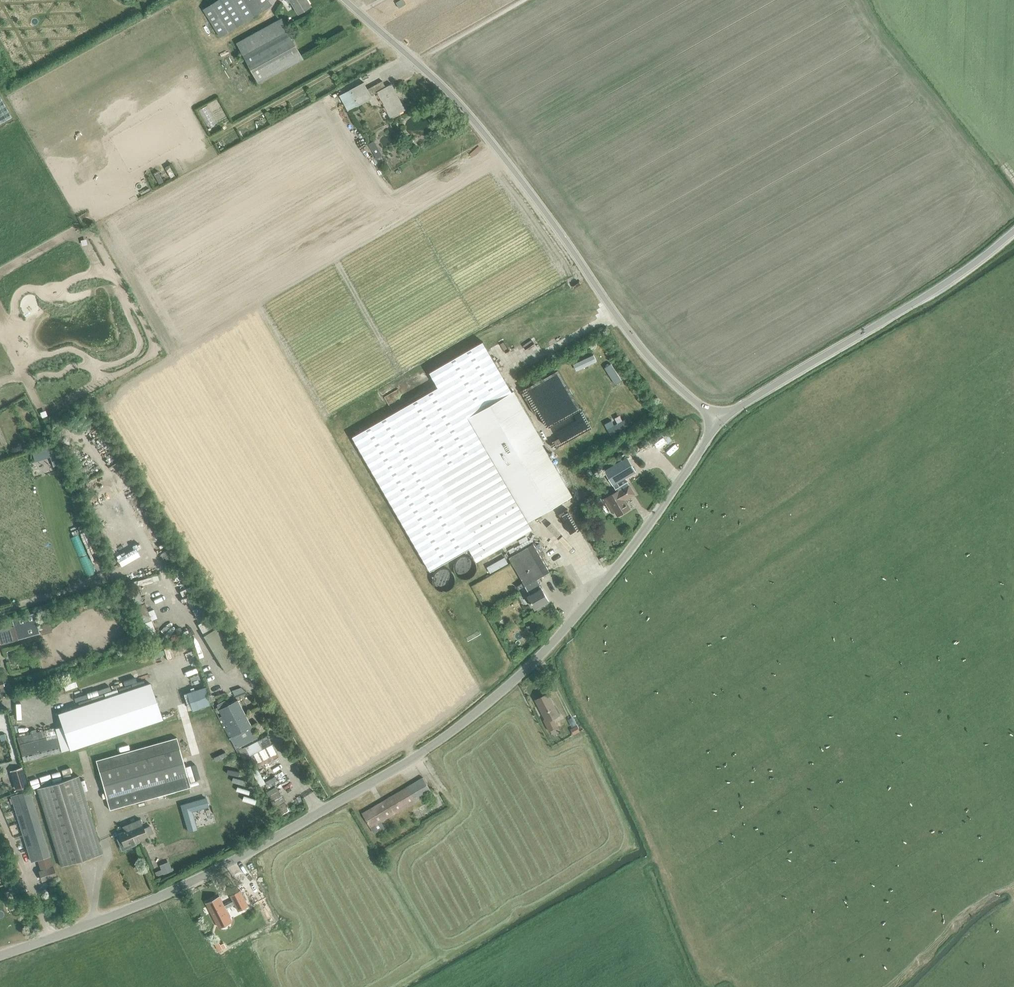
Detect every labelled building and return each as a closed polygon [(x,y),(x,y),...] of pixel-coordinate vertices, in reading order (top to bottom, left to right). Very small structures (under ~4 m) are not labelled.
[(237,27),(272,5),(269,0),(218,0),(203,9),(220,37),(237,27)] [(299,14),(311,6),(307,0),(290,0),(299,14)] [(237,43),(259,84),(303,59),(281,19),(237,43)] [(13,65),(22,70),(24,66),(15,62),(13,65)] [(364,82),(350,90),(359,106),(372,98),(371,95),(377,92),(391,118),(406,110),(405,109),(404,110),(397,96),(398,96),(392,84),(386,87),(383,81),(368,89),(364,82)] [(11,117),(0,97),(0,123),(11,117)] [(368,144),(377,159),(383,156),(374,141),(368,144)] [(437,385),(351,435),(352,436),(430,571),(452,559),(469,548),(476,561),(532,529),(528,521),(468,417),(511,391),(502,375),(496,364),(483,342),(481,339),(428,370),(430,372),(437,385)] [(511,391),(468,417),(528,521),(572,496),(511,391)] [(617,492),(604,500),(611,513),(614,511),(617,516),(630,508),(625,500),(635,494),(627,481),(620,486),(617,482),(635,471),(627,458),(605,471),(617,492)] [(522,580),(525,586),(537,579),(549,572),(541,557),(533,544),(509,558),(516,571),(522,580)] [(178,562),(172,551),(162,556),(168,567),(178,562)] [(157,576),(137,582),(138,587),(159,581),(157,576)] [(545,595),(541,588),(539,585),(540,585),(537,579),(525,586),(530,594),(527,596),(535,609),(549,601),(545,595)] [(118,593),(122,601),(139,594),(136,585),(136,580),(126,583),(128,589),(118,593)] [(203,600),(190,607),(197,619),(210,612),(203,600)] [(157,637),(151,620),(147,611),(144,603),(132,607),(145,641),(157,637)] [(26,637),(23,626),(22,623),(5,628),(8,642),(26,637)] [(222,632),(211,638),(206,640),(225,677),(240,669),(222,632)] [(150,683),(58,713),(62,726),(17,738),(23,762),(69,749),(162,718),(150,683)] [(241,687),(232,691),(236,698),(247,692),(241,687)] [(266,688),(261,691),(267,701),(271,698),(266,688)] [(544,723),(548,731),(557,727),(553,718),(559,716),(548,694),(535,700),(546,722),(544,723)] [(218,707),(216,708),(218,713),(220,713),(223,718),(233,737),(234,736),(240,746),(257,737),(246,715),(238,700),(229,705),(228,705),(225,701),(217,705),(218,707)] [(577,726),(570,729),(573,734),(580,731),(577,726)] [(176,737),(95,759),(102,785),(109,810),(190,787),(183,763),(176,737)] [(28,786),(23,771),(22,767),(9,771),(15,790),(23,788),(28,786)] [(79,775),(37,788),(60,866),(102,853),(79,775)] [(386,800),(362,814),(370,827),(365,830),(375,847),(381,844),(375,833),(384,828),(381,821),(431,792),(423,778),(386,800)] [(29,791),(11,796),(31,862),(37,860),(51,856),(30,790),(29,791)] [(119,837),(117,838),(122,848),(135,843),(134,842),(138,840),(137,839),(147,835),(140,818),(121,826),(123,830),(117,833),(119,837)] [(41,869),(38,870),(42,881),(57,876),(54,865),(41,869)] [(219,896),(206,902),(208,906),(212,915),(217,924),(230,917),(226,909),(235,904),(239,911),(248,906),(240,890),(234,893),(230,895),(233,901),(224,905),(219,896)]
